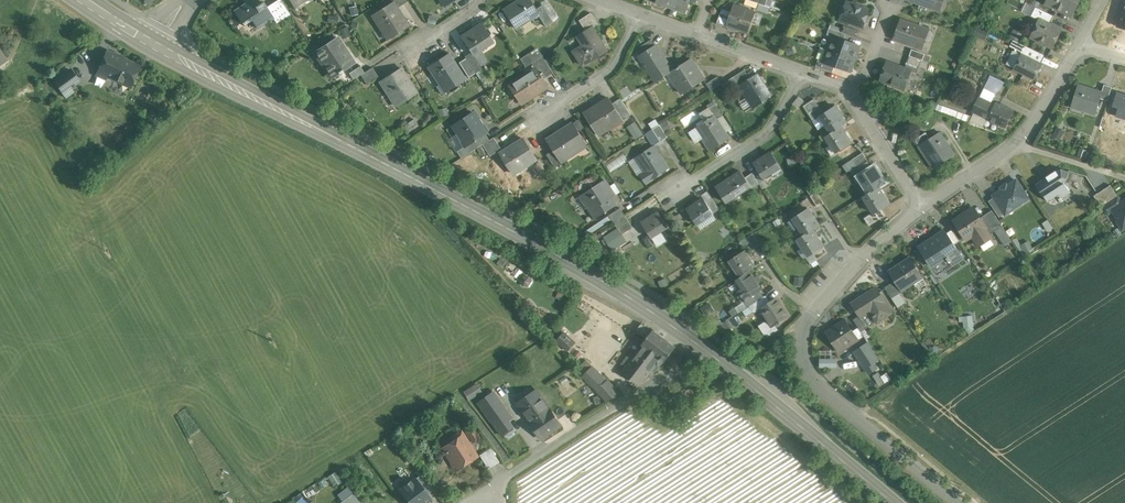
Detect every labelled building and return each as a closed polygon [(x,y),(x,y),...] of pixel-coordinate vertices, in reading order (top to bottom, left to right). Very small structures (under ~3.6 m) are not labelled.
[(258,0),(252,0),(235,11),(244,26),(252,20),(257,28),(273,18),(266,7),(267,7),(264,2),(261,4),(258,0)] [(266,7),(273,18),(277,23),(291,14),(281,0),(278,0),(267,7),(266,7)] [(392,2),(393,2),(397,8),(409,0),(391,0),(392,2)] [(504,10),(516,29),(538,15),(538,14),(535,10),(529,0),(519,0),(504,10)] [(542,5),(553,22),(559,18),(548,0),(546,0),(541,3),(542,5)] [(672,6),(679,9),(680,6),(687,9),(690,0),(674,0),(672,6)] [(920,3),(918,10),(926,13),(929,7),(936,9),(939,0),(910,0),(920,3)] [(1072,0),(1048,0),(1047,3),(1068,14),(1073,13),(1078,3),(1072,0)] [(397,8),(393,2),(392,2),(372,15),(388,40),(409,27),(409,26),(408,26),(397,8)] [(858,4),(855,5),(847,2),(844,10),(841,11),(839,18),(840,20),(847,23),(849,22),(863,27),(869,10),(862,8),(861,5),(858,4)] [(760,3),(758,9),(768,13),(770,7),(760,3)] [(542,5),(535,10),(538,14),(538,15),(545,26),(553,22),(542,5)] [(1054,15),(1036,7),(1031,16),(1040,20),(1049,24),(1054,15)] [(745,11),(735,8),(734,13),(732,12),(727,25),(749,33),(752,23),(750,22),(753,11),(746,9),(745,11)] [(732,12),(722,9),(718,22),(727,25),(732,12)] [(753,22),(761,24),(762,13),(755,12),(753,22)] [(591,13),(580,21),(587,31),(593,28),(599,25),(591,13)] [(929,29),(901,19),(895,39),(922,49),(929,29)] [(1049,24),(1040,20),(1032,36),(1037,39),(1038,42),(1042,44),(1045,43),(1053,47),(1061,30),(1049,24)] [(482,24),(461,37),(471,52),(472,54),(473,54),(493,41),(482,24)] [(859,31),(844,25),(842,32),(846,34),(857,37),(859,31)] [(587,31),(578,37),(585,48),(575,54),(583,66),(607,51),(593,28),(587,31)] [(842,32),(830,28),(827,35),(832,36),(833,36),(844,40),(846,34),(842,32)] [(844,40),(833,36),(832,36),(828,49),(855,58),(860,46),(844,40)] [(354,63),(337,37),(315,52),(331,78),(339,73),(339,74),(343,71),(342,70),(354,63)] [(652,40),(640,47),(644,53),(656,46),(652,40)] [(1031,48),(1014,40),(1010,46),(1016,49),(1015,51),(1027,57),(1031,48)] [(673,71),(656,45),(656,46),(644,53),(640,56),(656,81),(669,73),(673,71)] [(1044,55),(1031,48),(1027,57),(1040,64),(1044,55)] [(855,58),(828,49),(824,61),(823,62),(835,66),(851,71),(855,58)] [(925,54),(912,49),(910,56),(923,60),(925,54)] [(140,66),(107,51),(97,74),(107,79),(108,76),(131,87),(140,66)] [(1015,51),(1014,51),(1013,53),(1014,53),(1008,65),(1014,68),(1035,79),(1042,65),(1040,64),(1027,57),(1015,51)] [(473,54),(472,54),(471,52),(465,57),(466,58),(472,68),(479,63),(473,54)] [(466,79),(449,53),(427,67),(444,93),(466,79)] [(925,54),(923,60),(929,63),(931,56),(925,54)] [(554,73),(543,56),(532,63),(536,69),(543,80),(554,73)] [(928,63),(909,56),(907,62),(926,69),(928,63)] [(472,68),(466,58),(459,62),(469,77),(475,73),(472,68)] [(673,71),(669,73),(682,94),(705,80),(691,59),(673,71)] [(824,61),(819,60),(816,66),(833,72),(835,66),(823,62),(824,61)] [(479,63),(472,68),(475,73),(482,69),(479,63)] [(912,71),(886,63),(880,80),(905,89),(912,71)] [(360,66),(349,73),(353,79),(360,75),(364,72),(360,66)] [(364,72),(360,75),(366,84),(378,76),(372,67),(364,72)] [(401,68),(380,81),(396,106),(417,92),(401,68)] [(71,69),(55,81),(63,92),(79,80),(71,69)] [(523,77),(535,95),(548,87),(543,80),(536,69),(523,77)] [(745,70),(734,77),(739,85),(750,78),(745,70)] [(750,78),(739,85),(754,108),(772,96),(758,73),(750,78)] [(996,93),(1002,90),(1005,82),(990,75),(985,88),(996,93)] [(718,76),(707,84),(711,91),(723,84),(718,76)] [(535,95),(523,77),(510,85),(522,104),(535,95)] [(968,89),(956,84),(948,101),(959,106),(968,89)] [(1102,93),(1078,85),(1072,106),(1073,107),(1074,104),(1085,107),(1084,110),(1096,114),(1101,99),(1102,93)] [(1112,87),(1105,85),(1102,93),(1101,99),(1108,101),(1112,87)] [(1118,93),(1114,105),(1120,107),(1117,115),(1124,118),(1124,96),(1118,93)] [(1013,111),(997,103),(996,104),(980,97),(973,112),(1005,128),(1013,111)] [(609,98),(585,113),(599,135),(623,120),(613,104),(609,98)] [(632,115),(621,98),(613,104),(623,120),(632,115)] [(815,99),(804,106),(808,113),(820,106),(815,99)] [(723,115),(716,104),(709,108),(714,116),(715,115),(717,119),(723,115)] [(938,104),(935,111),(969,122),(972,116),(938,104)] [(820,106),(808,113),(814,121),(821,116),(824,113),(820,106)] [(846,123),(835,106),(824,113),(821,116),(814,121),(819,129),(826,124),(831,133),(841,126),(846,123)] [(487,133),(473,112),(452,125),(466,146),(466,147),(486,134),(487,133)] [(717,119),(715,115),(714,116),(696,127),(696,128),(690,132),(690,134),(695,141),(697,142),(703,138),(711,150),(730,139),(717,119)] [(667,119),(660,123),(665,130),(672,126),(667,119)] [(627,127),(636,140),(644,134),(636,121),(627,127)] [(573,123),(548,140),(555,151),(562,162),(587,146),(573,123)] [(668,137),(660,124),(653,129),(661,142),(668,137)] [(852,143),(841,126),(831,133),(826,136),(837,153),(852,143)] [(661,142),(653,129),(649,132),(657,144),(661,142)] [(926,132),(915,140),(919,146),(930,139),(926,132)] [(919,146),(925,155),(928,154),(937,167),(955,155),(940,132),(930,139),(919,146)] [(486,134),(475,141),(479,147),(483,144),(490,140),(486,134)] [(490,140),(483,144),(491,156),(502,149),(494,137),(490,140)] [(524,138),(501,153),(514,174),(538,160),(524,138)] [(475,141),(466,147),(466,146),(458,151),(462,158),(479,147),(475,141)] [(654,146),(636,157),(645,172),(640,175),(646,184),(669,169),(654,146)] [(1076,147),(1074,156),(1085,159),(1088,151),(1076,147)] [(555,151),(548,155),(555,167),(562,162),(555,151)] [(771,152),(754,163),(758,169),(764,178),(765,178),(781,167),(771,152)] [(624,153),(607,161),(611,169),(628,161),(624,153)] [(863,153),(852,160),(856,166),(867,159),(863,153)] [(867,159),(856,166),(861,175),(873,167),(867,159)] [(861,175),(860,176),(870,193),(879,187),(885,183),(875,166),(873,167),(861,175)] [(764,178),(758,169),(752,173),(759,184),(766,180),(765,178),(764,178)] [(1056,170),(1046,177),(1047,177),(1036,184),(1041,191),(1042,190),(1049,202),(1050,201),(1051,203),(1056,204),(1061,201),(1062,202),(1064,201),(1062,198),(1071,192),(1064,182),(1067,180),(1069,172),(1061,169),(1057,172),(1056,170)] [(741,171),(716,187),(726,203),(751,186),(745,177),(741,171)] [(759,184),(752,173),(745,177),(751,186),(752,189),(759,184)] [(605,180),(581,195),(596,218),(617,205),(609,194),(613,192),(605,180)] [(1017,180),(993,195),(995,197),(1003,209),(1010,204),(1013,208),(1017,206),(1017,207),(1029,199),(1017,180)] [(1111,185),(1094,196),(1102,208),(1119,197),(1111,185)] [(879,187),(870,193),(864,197),(874,213),(875,214),(882,209),(890,204),(879,187)] [(824,203),(817,192),(811,196),(818,207),(824,203)] [(1003,209),(995,197),(989,201),(1000,217),(1006,213),(1003,209)] [(1119,197),(1102,208),(1106,213),(1108,213),(1113,210),(1112,209),(1122,202),(1119,197)] [(720,209),(713,198),(706,202),(714,213),(720,209)] [(706,202),(704,199),(687,210),(697,224),(714,213),(706,202)] [(1122,202),(1112,209),(1113,210),(1118,218),(1118,221),(1121,226),(1124,227),(1124,200),(1122,202)] [(621,208),(609,216),(613,222),(613,221),(614,221),(625,214),(621,208)] [(974,208),(955,221),(967,239),(972,235),(979,245),(992,237),(990,234),(985,227),(986,226),(980,218),(974,208)] [(809,209),(794,218),(788,222),(794,231),(800,227),(805,235),(813,230),(820,225),(809,209)] [(882,209),(875,214),(874,213),(871,215),(875,222),(886,215),(882,209)] [(992,210),(980,218),(986,226),(985,227),(990,234),(995,231),(1002,241),(1009,236),(1003,226),(992,210)] [(659,212),(642,223),(651,238),(668,227),(659,212)] [(625,214),(614,221),(618,228),(629,221),(625,214)] [(870,214),(864,218),(870,226),(875,222),(871,215),(870,214)] [(629,221),(618,228),(622,235),(633,227),(629,221)] [(960,241),(953,229),(947,233),(953,242),(955,244),(960,241)] [(813,230),(805,235),(798,239),(809,256),(813,254),(824,246),(813,230)] [(753,233),(747,237),(754,249),(761,244),(753,233)] [(939,234),(919,247),(932,266),(947,256),(948,257),(947,258),(950,263),(952,263),(953,265),(963,258),(955,244),(953,242),(947,246),(939,234)] [(1009,236),(1002,241),(1005,245),(1012,240),(1009,236)] [(1029,239),(1018,245),(1023,254),(1034,248),(1029,239)] [(824,246),(813,254),(817,260),(828,253),(824,246)] [(756,267),(745,250),(730,260),(741,277),(750,271),(756,267)] [(910,257),(889,271),(896,281),(902,291),(903,290),(923,277),(910,257)] [(760,286),(750,271),(741,277),(736,280),(742,288),(738,291),(741,295),(738,296),(742,303),(745,301),(761,291),(758,287),(760,286)] [(904,292),(903,290),(902,291),(896,281),(885,287),(893,299),(900,294),(904,292)] [(876,287),(852,303),(860,315),(862,317),(871,311),(878,322),(892,313),(876,287)] [(761,291),(745,301),(748,307),(750,306),(764,296),(761,291)] [(900,294),(893,299),(899,308),(906,303),(900,294)] [(764,296),(750,306),(754,313),(761,309),(771,302),(766,295),(764,296)] [(771,302),(761,309),(773,327),(788,317),(776,298),(771,302)] [(973,314),(962,315),(963,330),(974,329),(973,314)] [(862,317),(860,315),(854,320),(862,332),(868,327),(862,317)] [(735,316),(723,322),(726,329),(738,323),(735,316)] [(845,319),(826,331),(840,352),(859,340),(845,319)] [(676,347),(654,330),(653,331),(642,323),(636,331),(647,339),(643,345),(665,361),(676,347)] [(563,334),(556,341),(567,351),(574,344),(563,334)] [(867,343),(858,349),(865,360),(874,354),(867,343)] [(665,361),(643,345),(622,372),(638,384),(647,377),(653,370),(656,372),(665,361)] [(820,367),(837,366),(837,357),(831,357),(831,350),(819,350),(820,367)] [(602,377),(586,361),(582,365),(587,371),(582,376),(597,390),(607,402),(620,394),(603,376),(602,377)] [(886,369),(873,377),(878,386),(891,379),(886,369)] [(470,399),(483,391),(477,382),(464,390),(470,399)] [(537,390),(518,403),(517,406),(520,411),(524,412),(531,423),(550,409),(537,390)] [(495,392),(479,403),(489,417),(505,406),(495,392)] [(505,406),(489,417),(501,435),(514,426),(509,420),(513,417),(505,406)] [(531,423),(542,438),(562,425),(551,409),(550,409),(531,423)] [(473,428),(467,432),(473,442),(479,438),(473,428)] [(477,456),(462,431),(453,436),(455,440),(443,448),(449,458),(453,455),(458,464),(466,459),(468,462),(477,456)] [(434,490),(422,474),(415,479),(427,494),(434,490)] [(415,479),(411,482),(410,481),(405,485),(405,486),(401,490),(410,502),(425,502),(431,499),(427,494),(415,479)]
